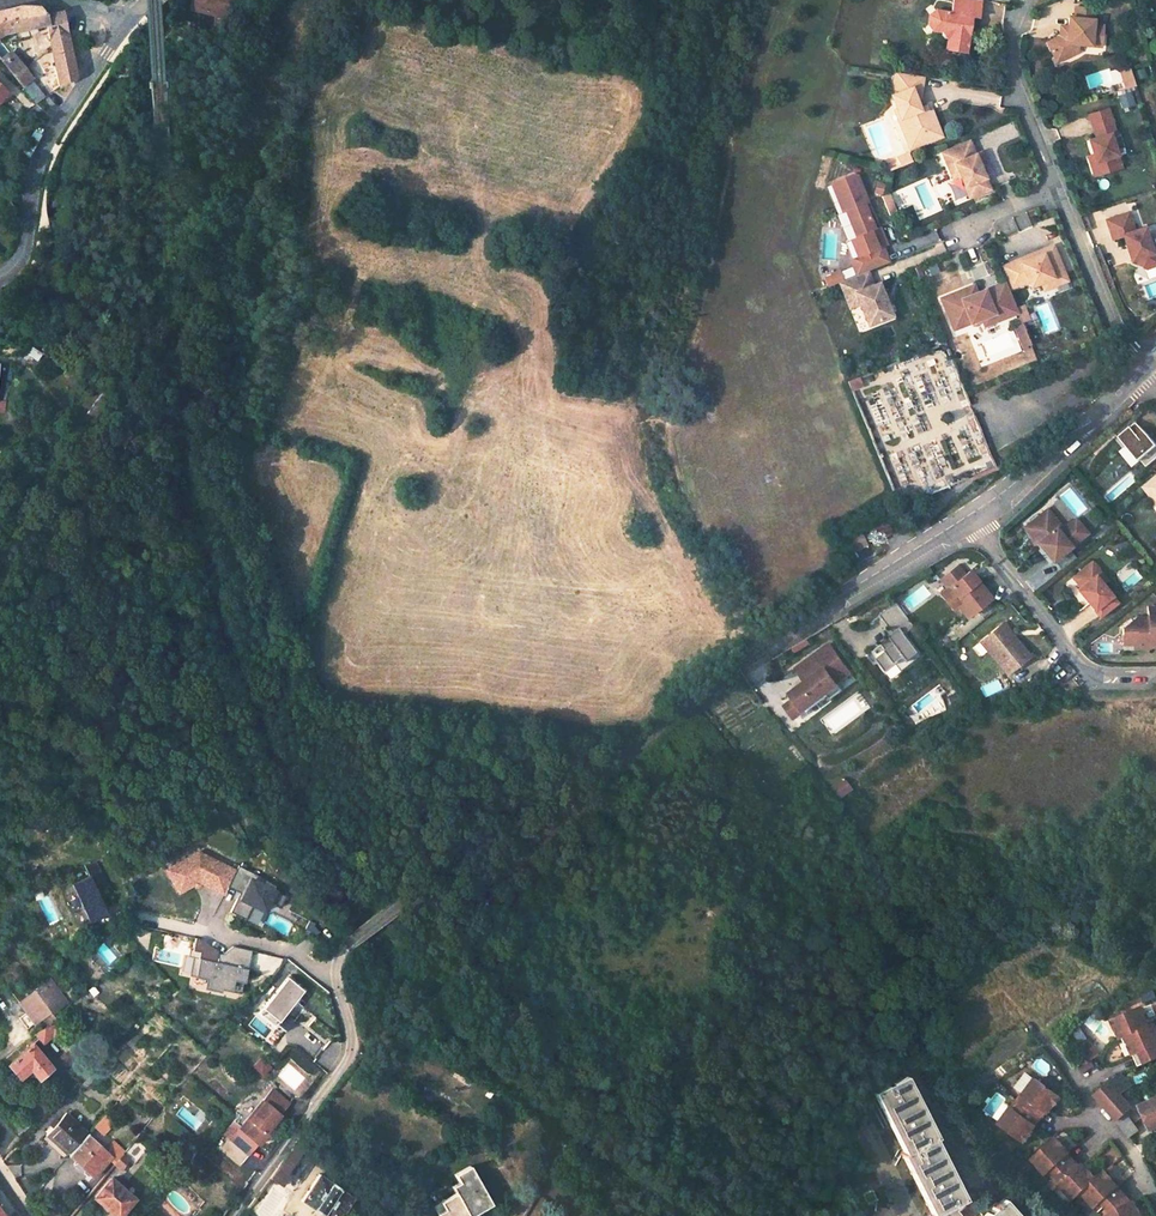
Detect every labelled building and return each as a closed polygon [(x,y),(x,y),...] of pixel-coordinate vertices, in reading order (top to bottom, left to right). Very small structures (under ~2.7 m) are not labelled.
[(190,9),(226,19),(232,0),(192,0),(190,9)] [(967,18),(976,19),(979,1),(973,0),(951,0),(949,14),(930,10),(927,30),(940,32),(940,34),(944,39),(946,40),(944,51),(964,54),(967,32),(965,31),(967,18)] [(47,20),(46,15),(39,6),(20,5),(13,7),(20,29),(47,20)] [(1058,29),(1057,38),(1048,41),(1054,55),(1065,50),(1076,52),(1077,45),(1088,46),(1089,36),(1100,37),(1101,25),(1091,24),(1093,8),(1074,6),(1072,17),(1068,17),(1066,30),(1058,29)] [(13,7),(5,9),(0,11),(0,37),(6,33),(20,29),(13,7)] [(46,15),(53,53),(60,87),(75,76),(70,48),(62,12),(46,15)] [(1099,47),(1100,37),(1089,36),(1088,46),(1099,47)] [(0,37),(0,58),(5,65),(16,56),(0,37)] [(1057,61),(1076,54),(1076,52),(1065,50),(1054,55),(1057,61)] [(33,78),(16,56),(5,65),(22,87),(33,78)] [(1128,67),(1118,70),(1123,88),(1133,86),(1128,67)] [(921,107),(918,100),(921,99),(923,77),(922,76),(896,72),(895,79),(901,80),(899,92),(892,94),(909,137),(918,134),(922,144),(944,135),(934,111),(931,112),(924,115),(921,107)] [(46,97),(33,78),(22,87),(35,105),(46,97)] [(899,92),(901,80),(895,79),(892,94),(899,92)] [(921,107),(924,115),(931,112),(928,105),(921,107)] [(1088,142),(1092,155),(1098,176),(1120,168),(1112,143),(1109,135),(1115,134),(1107,110),(1088,116),(1096,140),(1088,142)] [(909,137),(914,148),(922,144),(918,134),(909,137)] [(967,138),(940,150),(946,164),(953,161),(963,184),(966,182),(971,193),(988,186),(979,166),(985,164),(978,149),(973,152),(967,138)] [(903,165),(915,160),(912,152),(900,158),(903,165)] [(1086,157),(1093,177),(1098,176),(1092,155),(1086,157)] [(953,161),(946,164),(951,175),(958,172),(953,161)] [(851,175),(830,183),(841,211),(844,210),(855,237),(849,240),(855,255),(849,258),(856,275),(867,271),(888,262),(881,246),(885,244),(881,234),(879,235),(876,229),(874,230),(863,203),(866,202),(855,176),(851,175)] [(887,184),(880,182),(878,190),(884,192),(887,184)] [(1129,260),(1133,259),(1136,265),(1151,273),(1155,262),(1155,253),(1155,252),(1151,254),(1147,243),(1142,228),(1133,232),(1127,213),(1105,220),(1111,238),(1120,235),(1120,236),(1129,260)] [(1155,252),(1152,241),(1147,243),(1151,254),(1155,252)] [(1051,285),(1049,280),(1060,275),(1049,248),(1037,253),(1039,256),(1029,260),(1027,256),(999,268),(1004,282),(1007,289),(1024,283),(1026,288),(1037,284),(1039,290),(1041,291),(1050,287),(1051,285)] [(841,281),(839,282),(843,292),(852,288),(859,304),(867,325),(891,315),(878,283),(873,285),(867,271),(856,275),(841,281)] [(824,279),(827,286),(839,282),(841,281),(838,273),(824,279)] [(30,293),(35,283),(27,277),(21,289),(30,293)] [(962,290),(940,298),(948,319),(961,314),(965,324),(983,317),(994,312),(997,320),(1016,312),(1007,289),(1004,282),(976,293),(965,297),(962,290)] [(973,285),(962,290),(965,297),(976,293),(973,285)] [(852,288),(843,292),(849,308),(859,304),(852,288)] [(1021,322),(1029,318),(1023,304),(1015,307),(1021,322)] [(994,312),(983,317),(986,325),(997,320),(994,312)] [(961,314),(948,319),(952,329),(965,324),(961,314)] [(1021,325),(1014,328),(1017,335),(1024,332),(1021,325)] [(1024,332),(1017,335),(1021,346),(1029,344),(1024,332)] [(858,377),(847,382),(851,392),(862,387),(858,377)] [(670,397),(659,397),(660,408),(671,408),(670,397)] [(1137,418),(1115,436),(1122,445),(1127,441),(1146,463),(1155,455),(1155,441),(1137,418)] [(1141,483),(1154,498),(1155,496),(1155,471),(1141,483)] [(1045,507),(1041,510),(1056,529),(1060,526),(1045,507)] [(1056,529),(1041,510),(1023,525),(1050,559),(1085,531),(1073,516),(1060,526),(1056,529)] [(873,528),(878,540),(885,537),(891,534),(886,522),(873,528)] [(848,540),(853,551),(867,544),(862,533),(848,540)] [(1087,562),(1075,572),(1083,582),(1079,584),(1076,587),(1097,614),(1115,600),(1100,582),(1104,578),(1098,569),(1095,572),(1087,562)] [(958,566),(944,578),(951,586),(940,595),(954,611),(961,606),(971,618),(995,598),(970,569),(964,573),(958,566)] [(1075,572),(1071,575),(1079,584),(1083,582),(1075,572)] [(1121,626),(1122,641),(1137,641),(1137,639),(1147,639),(1147,643),(1155,642),(1155,605),(1147,605),(1147,614),(1147,626),(1121,626)] [(879,659),(888,671),(916,650),(905,636),(914,629),(897,606),(883,617),(895,633),(889,638),(896,646),(879,659)] [(1147,614),(1137,614),(1121,626),(1147,626),(1147,614)] [(1013,636),(1001,622),(997,625),(1009,640),(1013,636)] [(1009,640),(997,625),(978,640),(1005,673),(1028,655),(1013,636),(1009,640)] [(848,676),(827,645),(797,666),(807,680),(789,693),(794,700),(785,706),(794,720),(842,687),(838,682),(848,676)] [(837,798),(851,789),(843,777),(829,787),(837,798)] [(217,893),(230,870),(197,851),(160,872),(173,896),(198,882),(217,893)] [(238,865),(228,885),(240,891),(230,911),(245,918),(252,904),(264,909),(268,901),(279,907),(285,896),(273,890),(276,884),(238,865)] [(112,908),(101,880),(65,894),(76,922),(112,908)] [(313,922),(308,920),(303,929),(309,931),(313,922)] [(241,995),(253,952),(234,947),(223,956),(218,955),(215,963),(199,958),(201,952),(192,950),(190,955),(198,957),(194,971),(211,976),(208,986),(241,995)] [(68,1003),(52,979),(18,1002),(25,1013),(18,1018),(25,1029),(49,1013),(50,1014),(68,1003)] [(303,993),(288,979),(259,1009),(286,1034),(305,1013),(294,1003),(303,993)] [(1112,1021),(1116,1030),(1121,1039),(1126,1037),(1130,1046),(1129,1046),(1133,1056),(1140,1053),(1145,1064),(1155,1059),(1155,1025),(1155,1024),(1150,1026),(1142,1008),(1112,1021)] [(76,1043),(55,1016),(35,1033),(39,1039),(42,1043),(52,1035),(64,1052),(76,1043)] [(39,1039),(35,1033),(28,1039),(32,1044),(39,1039)] [(32,1044),(28,1039),(8,1055),(2,1059),(18,1079),(30,1070),(38,1080),(51,1069),(32,1044)] [(1089,1040),(1082,1045),(1091,1060),(1098,1056),(1089,1040)] [(1129,1084),(1120,1074),(1095,1096),(1118,1120),(1126,1113),(1130,1109),(1119,1096),(1125,1091),(1129,1084)] [(938,1138),(909,1077),(895,1083),(896,1086),(890,1088),(890,1086),(876,1093),(905,1153),(904,1154),(934,1215),(948,1209),(946,1204),(951,1202),(954,1206),(965,1200),(935,1139),(938,1138)] [(1012,1108),(1000,1124),(1026,1144),(1032,1136),(1029,1133),(1035,1125),(1028,1120),(1039,1107),(1045,1112),(1047,1113),(1053,1105),(1056,1108),(1062,1100),(1037,1080),(1024,1096),(1027,1099),(1017,1112),(1012,1108)] [(268,1106),(279,1116),(286,1108),(274,1098),(268,1106)] [(1141,1106),(1153,1130),(1155,1129),(1155,1099),(1141,1106)] [(262,1101),(247,1119),(249,1121),(265,1103),(262,1101)] [(247,1119),(228,1140),(248,1157),(267,1135),(264,1133),(279,1116),(268,1106),(265,1103),(249,1121),(247,1119)] [(1045,1112),(1039,1107),(1028,1120),(1035,1125),(1045,1112)] [(86,1132),(66,1113),(58,1123),(45,1136),(65,1154),(86,1132)] [(1138,1129),(1126,1113),(1118,1120),(1129,1136),(1138,1129)] [(10,1130),(17,1139),(30,1128),(23,1118),(10,1130)] [(58,1123),(55,1120),(44,1133),(45,1136),(58,1123)] [(108,1129),(99,1121),(94,1126),(103,1134),(108,1129)] [(311,1139),(302,1132),(268,1178),(281,1186),(289,1176),(286,1174),(311,1139)] [(111,1158),(86,1135),(68,1155),(75,1162),(72,1165),(90,1181),(111,1158)] [(65,1154),(45,1136),(42,1139),(62,1157),(65,1154)] [(1058,1139),(1034,1161),(1048,1176),(1053,1171),(1059,1177),(1051,1185),(1056,1191),(1062,1185),(1075,1200),(1083,1193),(1101,1177),(1093,1169),(1093,1170),(1087,1163),(1083,1167),(1078,1171),(1067,1159),(1072,1154),(1065,1147),(1065,1146),(1058,1139)] [(129,1160),(123,1154),(113,1165),(120,1171),(129,1160)] [(1083,1167),(1072,1154),(1067,1159),(1078,1171),(1083,1167)] [(474,1165),(458,1173),(465,1188),(444,1199),(451,1215),(449,1215),(470,1215),(492,1203),(474,1165)] [(1109,1170),(1101,1177),(1083,1193),(1097,1208),(1103,1203),(1113,1214),(1109,1215),(1143,1215),(1135,1202),(1134,1202),(1129,1205),(1117,1190),(1121,1187),(1114,1179),(1116,1178),(1109,1170)] [(319,1175),(301,1201),(323,1215),(340,1215),(352,1198),(342,1191),(344,1188),(335,1182),(332,1185),(319,1175)] [(110,1177),(92,1199),(112,1215),(121,1215),(135,1199),(110,1177)] [(1134,1202),(1121,1187),(1117,1190),(1129,1205),(1134,1202)] [(1005,1199),(1000,1204),(998,1202),(994,1206),(996,1208),(994,1209),(995,1210),(991,1215),(989,1213),(986,1215),(1021,1215),(1005,1199)] [(972,1202),(961,1213),(963,1215),(976,1215),(981,1212),(972,1202)]
